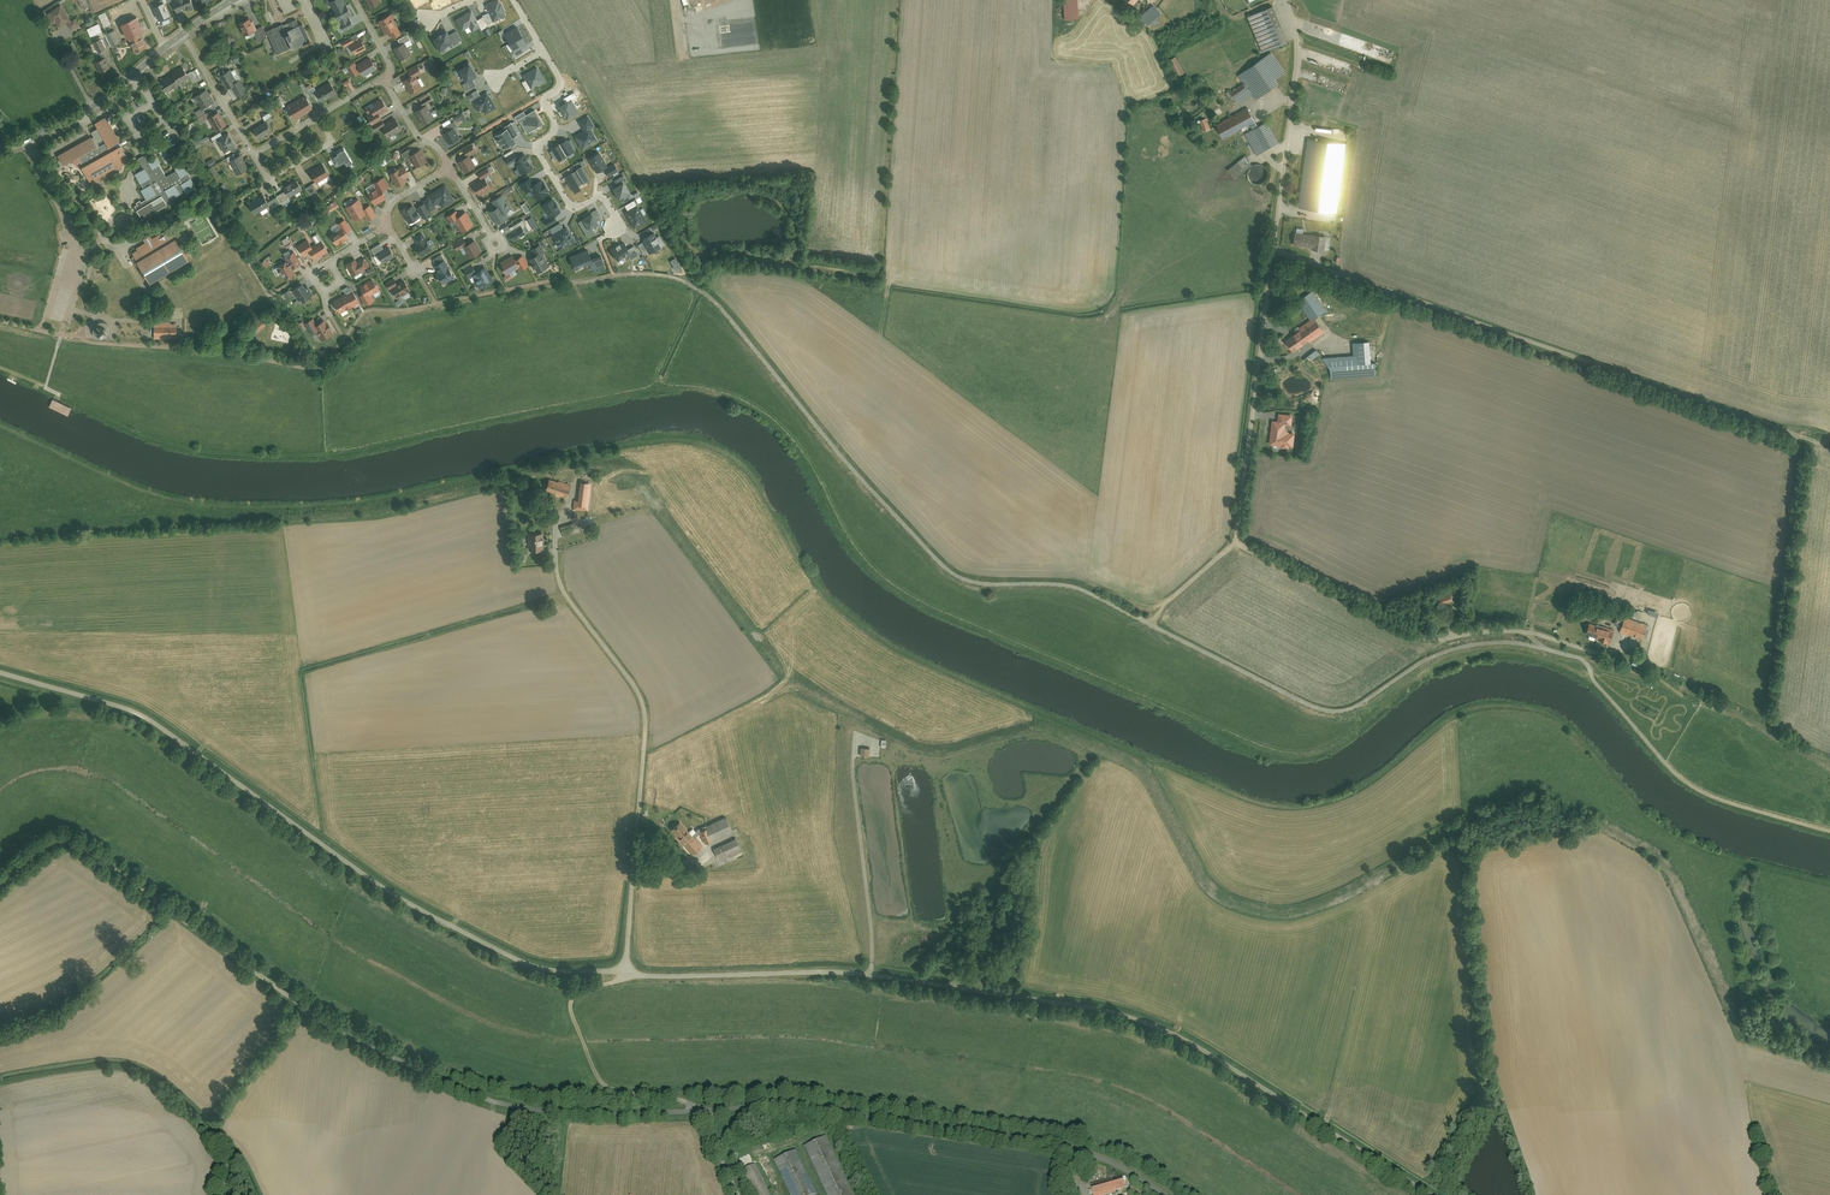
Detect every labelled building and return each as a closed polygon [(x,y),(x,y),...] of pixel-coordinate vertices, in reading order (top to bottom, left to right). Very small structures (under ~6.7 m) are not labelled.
[(171,18),(163,0),(159,0),(160,4),(156,6),(156,7),(153,8),(159,21),(162,19),(163,21),(171,18)] [(179,13),(195,6),(193,0),(173,0),(179,13)] [(343,0),(335,0),(331,2),(347,29),(354,25),(349,16),(352,14),(343,0)] [(372,8),(381,3),(380,0),(367,0),(372,8)] [(1064,20),(1078,19),(1077,0),(1063,0),(1064,20)] [(1155,5),(1141,16),(1152,31),(1171,24),(1163,14),(1175,0),(1158,0),(1155,5)] [(1191,4),(1195,13),(1208,7),(1205,0),(1200,0),(1191,4)] [(61,4),(46,14),(57,31),(72,21),(75,26),(80,23),(75,17),(72,19),(61,4)] [(1271,5),(1251,14),(1266,49),(1287,40),(1271,5)] [(471,10),(455,20),(462,31),(469,26),(473,32),(480,27),(481,29),(488,25),(483,15),(477,19),(471,10)] [(106,13),(100,16),(106,27),(112,24),(106,13)] [(135,14),(118,22),(132,53),(145,47),(137,32),(143,29),(142,28),(135,14)] [(265,29),(274,52),(306,39),(299,21),(297,22),(295,16),(265,29)] [(389,17),(380,22),(387,34),(390,32),(394,39),(400,35),(389,17)] [(244,38),(254,33),(257,38),(266,34),(261,25),(252,29),(247,18),(237,23),(244,38)] [(516,26),(503,34),(515,52),(527,44),(516,26)] [(113,29),(103,34),(108,46),(119,41),(113,29)] [(446,30),(432,38),(439,50),(452,42),(454,45),(459,42),(458,41),(461,39),(456,30),(448,35),(446,30)] [(102,46),(96,35),(90,38),(96,49),(102,46)] [(356,53),(365,48),(359,39),(355,42),(352,37),(343,42),(347,48),(351,45),(356,53)] [(396,51),(402,61),(411,56),(405,47),(409,45),(405,38),(397,43),(400,48),(396,51)] [(1284,72),(1269,51),(1236,75),(1241,82),(1229,90),(1234,97),(1246,88),(1255,101),(1277,84),(1274,79),(1284,72)] [(363,74),(377,65),(371,55),(357,64),(363,74)] [(1175,56),(1165,61),(1173,78),(1184,73),(1175,56)] [(104,58),(95,62),(100,73),(109,69),(104,58)] [(352,77),(359,72),(353,62),(346,67),(352,77)] [(469,62),(457,69),(465,82),(463,84),(467,90),(476,85),(472,79),(477,76),(469,62)] [(537,66),(523,75),(530,88),(544,80),(537,66)] [(173,74),(175,77),(163,84),(168,92),(180,84),(178,82),(189,76),(184,68),(173,74)] [(407,83),(413,93),(422,88),(417,79),(421,77),(417,70),(408,75),(412,80),(407,83)] [(201,78),(197,71),(190,75),(194,82),(201,78)] [(231,73),(221,79),(230,94),(234,91),(238,98),(247,92),(241,84),(239,85),(231,73)] [(347,86),(350,91),(354,89),(349,80),(343,83),(345,87),(347,86)] [(335,92),(328,81),(315,90),(312,85),(307,88),(314,99),(319,97),(321,100),(335,92)] [(214,100),(207,88),(195,95),(201,105),(195,109),(203,121),(209,117),(216,128),(227,121),(220,109),(211,115),(205,105),(214,100)] [(486,114),(496,107),(487,91),(480,95),(477,89),(468,94),(478,111),(482,108),(486,114)] [(420,99),(424,105),(432,100),(429,94),(420,99)] [(288,106),(295,118),(312,107),(304,96),(288,106)] [(390,136),(402,128),(395,117),(387,121),(382,113),(389,108),(383,97),(371,104),(375,111),(370,114),(380,131),(385,128),(390,136)] [(417,111),(424,122),(432,117),(425,106),(417,111)] [(1249,108),(1215,125),(1222,137),(1248,124),(1251,129),(1244,133),(1255,154),(1276,143),(1264,121),(1258,125),(1249,108)] [(264,118),(249,126),(257,139),(271,131),(267,123),(274,120),(269,111),(262,114),(264,118)] [(456,118),(459,123),(466,119),(463,114),(456,118)] [(574,135),(582,149),(597,140),(590,128),(594,126),(588,115),(578,120),(583,130),(574,135)] [(1212,127),(1207,118),(1200,122),(1204,131),(1212,127)] [(506,129),(495,135),(503,148),(506,146),(508,148),(516,142),(512,137),(519,133),(518,132),(520,130),(514,121),(511,123),(510,122),(504,126),(506,129)] [(443,135),(449,145),(458,140),(453,131),(457,129),(453,124),(446,128),(449,131),(443,135)] [(129,162),(121,147),(120,145),(111,129),(102,134),(107,144),(97,149),(98,148),(92,138),(58,156),(64,166),(73,162),(76,167),(81,164),(83,168),(82,169),(92,187),(101,182),(103,181),(118,173),(116,169),(129,162)] [(215,143),(219,141),(226,154),(239,147),(231,133),(224,137),(222,133),(212,138),(215,143)] [(196,138),(200,143),(206,138),(202,134),(196,138)] [(567,139),(552,149),(559,159),(574,150),(567,139)] [(1309,140),(1300,207),(1337,212),(1346,145),(1309,140)] [(465,151),(468,155),(476,149),(473,145),(465,151)] [(354,160),(346,147),(336,153),(343,166),(354,160)] [(413,154),(419,165),(427,160),(420,149),(413,153),(411,149),(403,154),(406,159),(413,154)] [(159,154),(166,165),(171,162),(165,151),(159,154)] [(599,151),(588,158),(596,172),(608,165),(599,151)] [(515,160),(524,174),(535,168),(526,154),(519,158),(515,152),(506,158),(509,164),(515,160)] [(237,175),(246,169),(237,154),(228,160),(237,175)] [(470,155),(460,161),(465,171),(475,165),(470,155)] [(138,204),(139,205),(136,207),(144,220),(168,206),(167,203),(186,192),(188,195),(198,189),(189,175),(192,173),(186,163),(176,169),(177,172),(167,177),(160,166),(162,165),(157,158),(150,162),(146,156),(138,160),(144,171),(136,176),(142,185),(145,189),(142,191),(147,200),(142,203),(141,202),(138,204)] [(1244,156),(1230,168),(1237,176),(1251,164),(1244,156)] [(609,175),(618,170),(614,162),(604,168),(609,175)] [(1267,176),(1268,174),(1268,171),(1268,169),(1267,167),(1265,165),(1264,164),(1261,163),(1259,162),(1257,162),(1255,163),(1253,164),(1251,165),(1249,167),(1248,169),(1248,171),(1248,174),(1249,176),(1250,178),(1252,180),(1254,181),(1256,182),(1258,182),(1260,182),(1263,181),(1264,180),(1266,178),(1267,176)] [(330,177),(323,165),(312,171),(319,183),(330,177)] [(572,173),(565,176),(574,193),(581,189),(579,186),(590,180),(582,166),(576,170),(576,171),(572,173)] [(392,175),(399,187),(406,183),(404,179),(410,175),(405,167),(392,175)] [(473,183),(479,193),(489,187),(484,178),(490,175),(485,167),(475,173),(479,179),(473,183)] [(297,174),(284,182),(288,188),(276,195),(281,201),(282,203),(290,198),(288,194),(303,184),(297,174)] [(620,197),(623,202),(633,197),(624,182),(628,180),(625,174),(610,182),(619,198),(620,197)] [(532,193),(537,200),(548,193),(540,179),(534,183),(530,177),(520,183),(525,191),(530,188),(532,193)] [(371,193),(378,205),(388,199),(384,191),(388,189),(382,180),(375,185),(377,189),(371,193)] [(318,189),(314,182),(308,185),(312,192),(318,189)] [(444,203),(454,197),(446,184),(429,195),(431,197),(426,200),(431,208),(438,204),(436,202),(441,199),(444,203)] [(281,201),(276,195),(265,201),(262,196),(248,204),(254,214),(271,205),(272,207),(281,201)] [(489,214),(497,226),(507,219),(503,213),(510,208),(503,195),(491,203),(495,210),(489,214)] [(553,198),(542,204),(549,217),(560,210),(553,198)] [(625,211),(634,228),(647,220),(635,199),(625,205),(627,209),(625,211)] [(364,216),(367,221),(373,217),(367,209),(362,212),(356,203),(347,209),(355,222),(364,216)] [(424,203),(418,207),(425,217),(431,213),(424,203)] [(407,205),(402,209),(410,222),(420,215),(413,204),(408,207),(407,205)] [(465,228),(474,222),(466,210),(460,213),(457,208),(448,213),(452,220),(457,216),(465,228)] [(579,221),(588,236),(596,232),(593,226),(598,223),(597,221),(603,218),(598,208),(581,218),(582,219),(579,221)] [(332,234),(338,244),(349,238),(345,231),(351,228),(346,219),(338,224),(341,228),(332,234)] [(553,233),(551,234),(560,249),(575,240),(566,225),(564,227),(560,222),(550,228),(553,233)] [(521,225),(509,233),(513,239),(525,232),(521,225)] [(133,254),(135,257),(134,258),(138,265),(139,264),(151,284),(192,261),(180,241),(185,237),(180,229),(178,230),(175,226),(153,240),(151,236),(143,240),(146,244),(137,249),(138,251),(133,254)] [(648,251),(649,253),(666,243),(660,234),(657,236),(654,231),(652,232),(651,229),(639,236),(642,241),(638,244),(644,253),(648,251)] [(1297,230),(1295,245),(1325,250),(1328,235),(1297,230)] [(415,247),(419,255),(434,246),(430,240),(426,242),(423,235),(415,240),(418,245),(415,247)] [(473,254),(482,249),(474,237),(469,240),(466,235),(456,242),(460,247),(466,243),(473,254)] [(611,248),(617,259),(629,253),(632,258),(640,254),(634,244),(629,247),(624,240),(611,248)] [(285,245),(288,250),(294,246),(291,241),(285,245)] [(314,251),(318,258),(329,252),(323,242),(313,248),(309,241),(301,246),(307,256),(314,251)] [(377,253),(383,262),(396,254),(390,245),(384,249),(381,243),(373,248),(376,254),(377,253)] [(528,258),(537,272),(549,265),(544,256),(547,254),(540,243),(535,247),(538,252),(528,258)] [(589,249),(572,256),(576,267),(590,262),(593,269),(605,264),(602,255),(593,258),(589,249)] [(281,265),(282,267),(273,273),(276,279),(285,273),(288,277),(296,272),(294,268),(301,263),(294,252),(285,258),(287,261),(281,265)] [(446,282),(457,275),(444,253),(436,258),(443,269),(439,271),(446,282)] [(514,253),(504,259),(510,269),(519,264),(522,268),(529,263),(523,254),(517,258),(514,253)] [(357,258),(348,264),(354,273),(368,265),(364,258),(358,261),(357,258)] [(483,284),(492,278),(484,265),(479,268),(475,262),(467,267),(472,276),(476,274),(483,284)] [(399,295),(411,287),(406,278),(400,281),(396,275),(389,279),(399,295)] [(372,278),(361,285),(366,292),(362,295),(367,304),(374,299),(370,293),(379,288),(372,278)] [(303,283),(295,288),(303,301),(311,297),(303,283)] [(353,288),(337,299),(343,309),(359,299),(353,288)] [(290,291),(285,294),(289,300),(294,297),(290,291)] [(1296,302),(1308,318),(1283,338),(1293,351),(1321,329),(1312,317),(1323,308),(1310,291),(1296,302)] [(314,315),(307,319),(314,331),(320,328),(325,336),(333,331),(325,317),(318,321),(314,315)] [(261,321),(254,328),(259,332),(265,324),(261,321)] [(171,323),(155,323),(155,338),(177,338),(177,326),(171,326),(171,323)] [(1351,340),(1352,354),(1318,355),(1313,348),(1301,356),(1314,376),(1326,368),(1328,368),(1329,376),(1374,374),(1373,359),(1366,359),(1366,340),(1351,340)] [(73,412),(55,403),(51,411),(69,420),(73,412)] [(1280,423),(1273,422),(1272,445),(1283,446),(1283,448),(1291,449),(1291,447),(1296,448),(1297,435),(1293,434),(1288,429),(1289,426),(1294,426),(1294,416),(1280,415),(1280,423)] [(568,485),(546,479),(543,490),(565,496),(568,485)] [(590,512),(593,483),(580,482),(578,501),(577,501),(572,501),(571,510),(590,512)] [(580,521),(561,526),(563,537),(583,532),(580,521)] [(544,533),(530,533),(530,550),(544,550),(544,533)] [(1437,598),(1439,610),(1446,608),(1445,603),(1452,601),(1451,595),(1437,598)] [(1630,609),(1629,615),(1643,619),(1645,614),(1630,609)] [(1648,625),(1623,617),(1619,630),(1644,638),(1648,625)] [(1611,630),(1588,623),(1585,633),(1609,639),(1611,630)] [(875,745),(865,745),(865,754),(875,754),(875,745)] [(723,816),(697,828),(703,840),(728,829),(723,816)] [(678,822),(669,831),(693,858),(702,850),(678,822)] [(712,848),(716,859),(738,850),(733,840),(712,848)] [(829,1137),(808,1146),(830,1194),(855,1194),(829,1137)] [(795,1194),(819,1194),(800,1150),(779,1159),(795,1194)] [(740,1169),(752,1194),(770,1194),(756,1162),(740,1169)] [(1089,1185),(1092,1194),(1098,1194),(1124,1188),(1120,1176),(1089,1185)]
